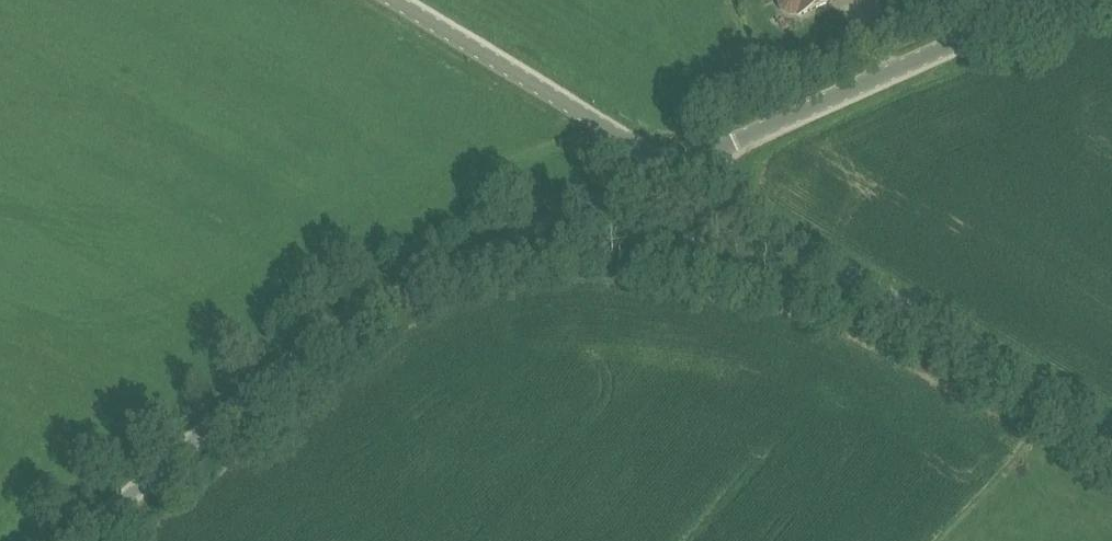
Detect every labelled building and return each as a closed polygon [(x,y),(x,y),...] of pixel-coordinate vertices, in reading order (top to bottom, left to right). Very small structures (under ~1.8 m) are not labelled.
[(781,3),(782,7),(784,10),(788,13),(792,13),(796,12),(798,11),(800,15),(832,1),(832,0),(781,0),(781,3)]
